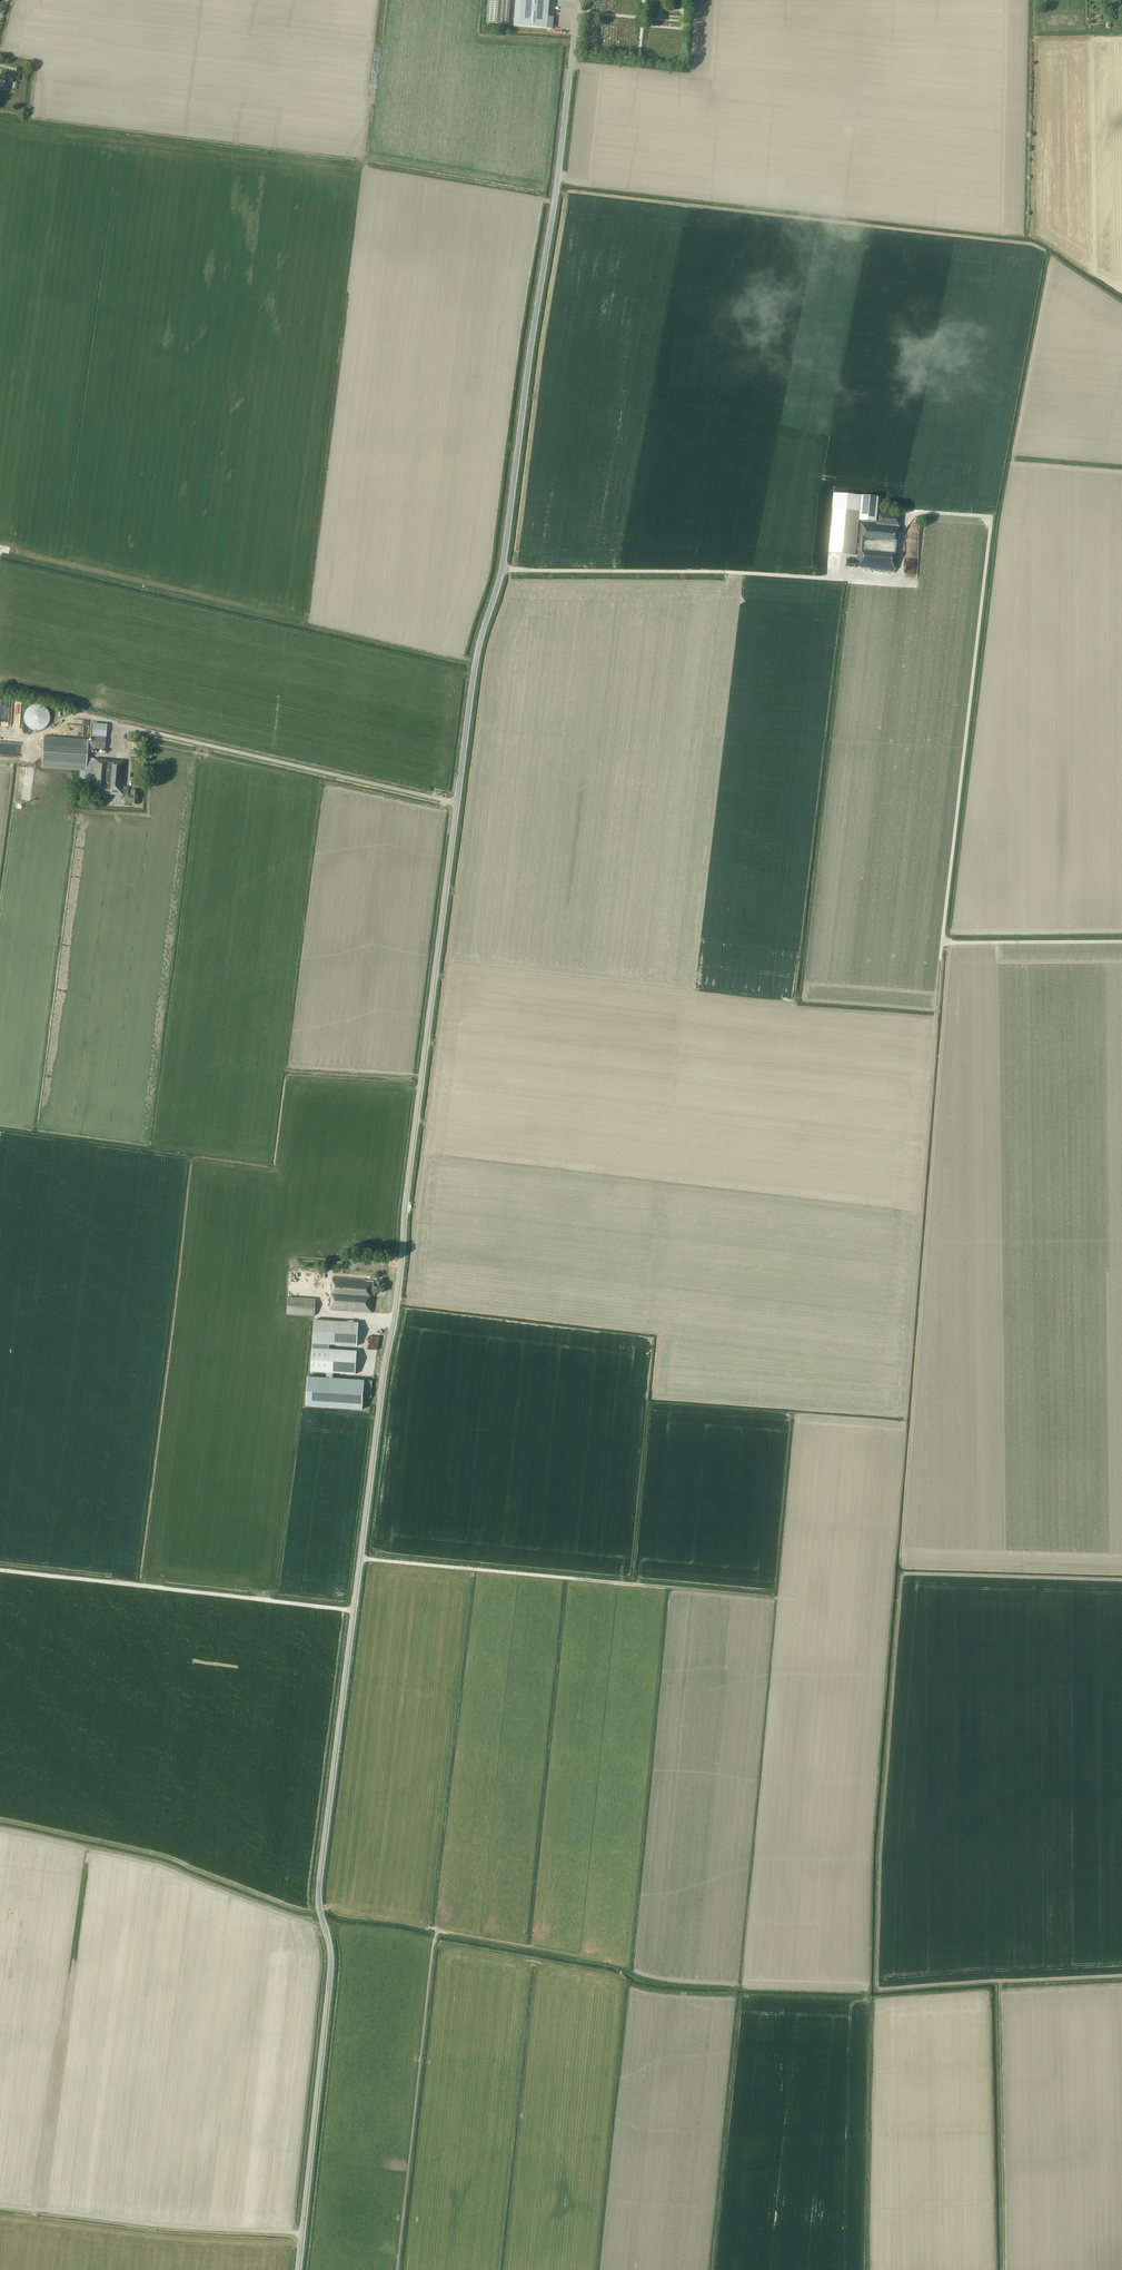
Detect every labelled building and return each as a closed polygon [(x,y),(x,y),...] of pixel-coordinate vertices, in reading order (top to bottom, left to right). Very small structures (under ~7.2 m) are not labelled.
[(511,0),(488,0),(486,24),(509,26),(511,0)] [(513,26),(553,29),(553,18),(548,17),(549,0),(516,0),(513,26)] [(15,82),(16,74),(6,72),(5,76),(0,75),(0,89),(7,91),(9,81),(15,82)] [(856,568),(861,568),(861,570),(894,573),(896,548),(897,546),(899,515),(877,513),(876,524),(860,522),(858,544),(857,544),(859,520),(876,522),(878,497),(861,495),(833,493),(832,508),(833,508),(829,552),(856,555),(856,549),(858,550),(857,560),(846,559),(845,567),(850,567),(850,568),(856,568)] [(48,729),(47,706),(26,707),(27,730),(48,729)] [(91,749),(104,750),(107,725),(94,724),(91,749)] [(84,787),(91,788),(91,793),(122,795),(122,798),(125,798),(125,802),(125,804),(126,805),(129,806),(130,805),(130,804),(138,805),(139,791),(131,791),(131,794),(128,794),(128,787),(125,787),(126,762),(87,760),(88,741),(43,738),(41,767),(85,770),(84,787)] [(385,1292),(386,1282),(382,1282),(382,1281),(378,1280),(378,1282),(367,1281),(366,1279),(332,1276),(330,1309),(371,1312),(373,1295),(375,1295),(375,1293),(380,1293),(380,1292),(385,1292)] [(288,1295),(287,1312),(314,1314),(315,1297),(288,1295)] [(326,1373),(326,1378),(308,1377),(306,1406),(362,1410),(364,1380),(333,1379),(333,1373),(355,1374),(356,1351),(329,1350),(329,1344),(357,1346),(358,1323),(314,1320),(310,1371),(326,1373)]
